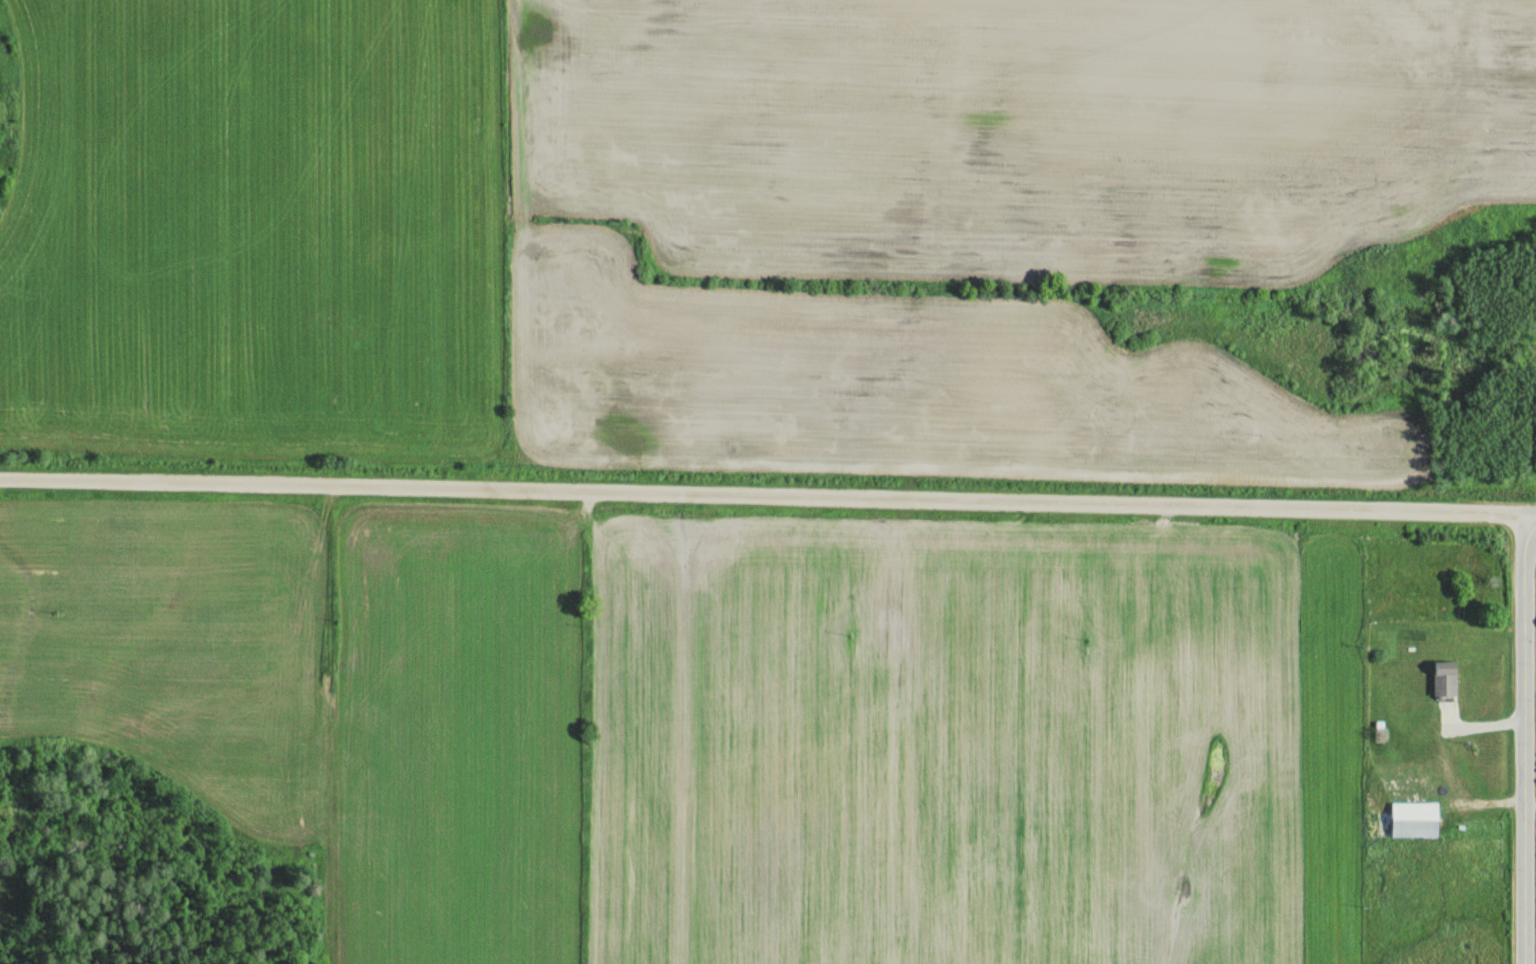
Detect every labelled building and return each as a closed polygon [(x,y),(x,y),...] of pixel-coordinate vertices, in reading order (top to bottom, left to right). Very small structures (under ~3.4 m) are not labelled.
[(1455,696),(1455,662),(1433,662),(1433,696),(1455,696)] [(1437,838),(1437,786),(1389,786),(1389,838),(1437,838)]
